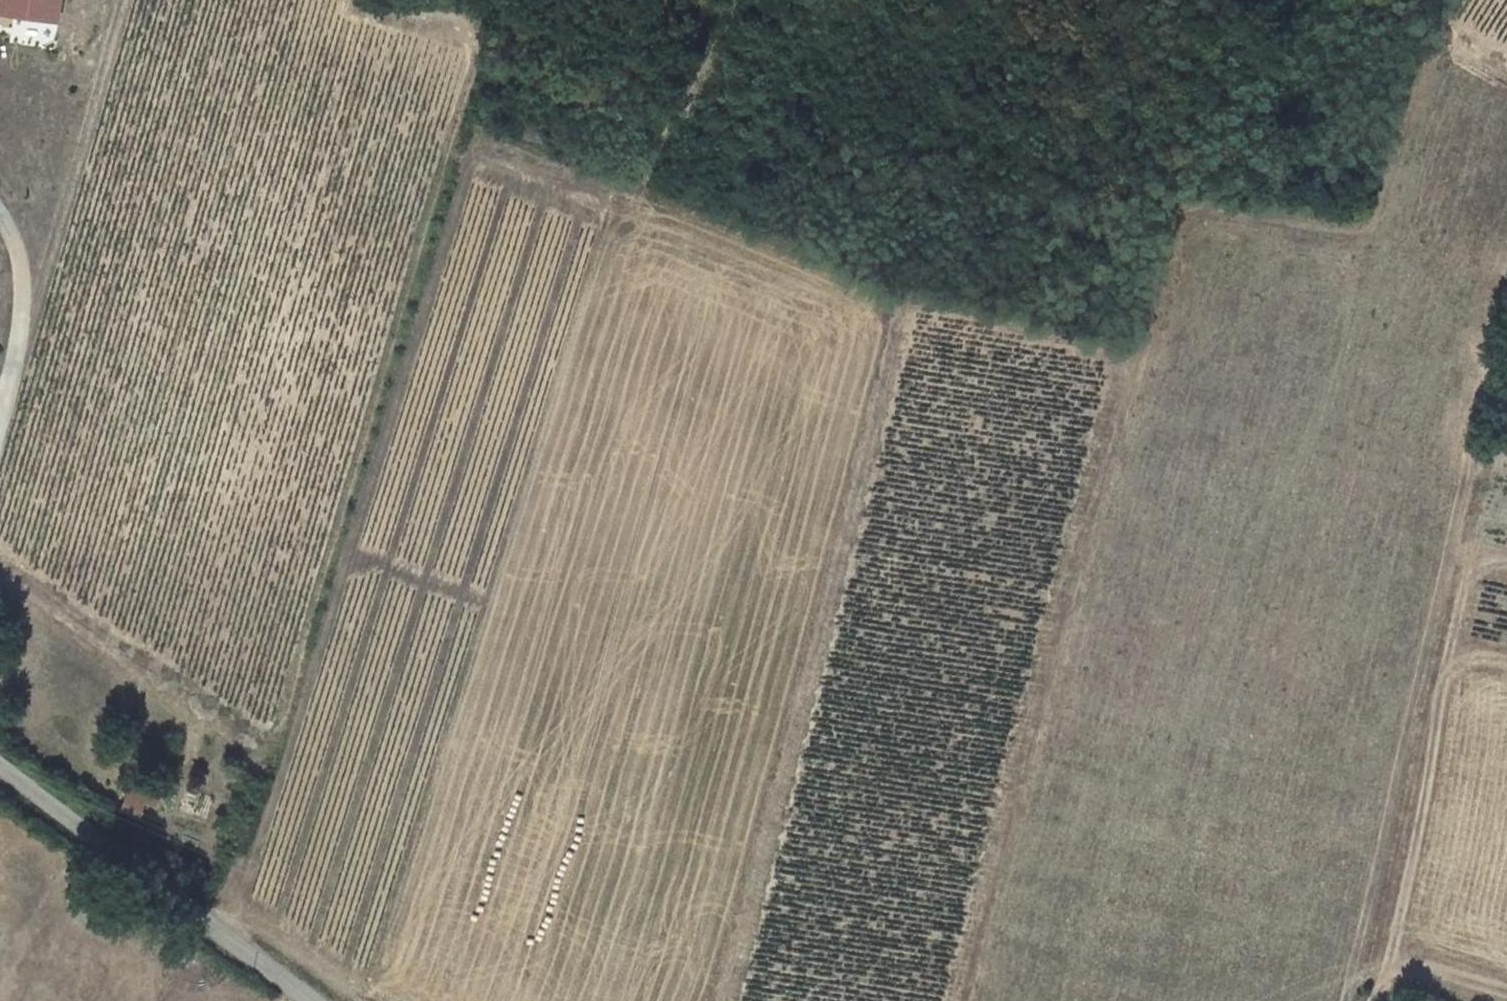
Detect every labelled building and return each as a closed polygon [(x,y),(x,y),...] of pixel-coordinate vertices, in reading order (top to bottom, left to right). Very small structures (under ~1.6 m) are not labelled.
[(0,14),(57,22),(61,0),(2,0),(0,14)]
